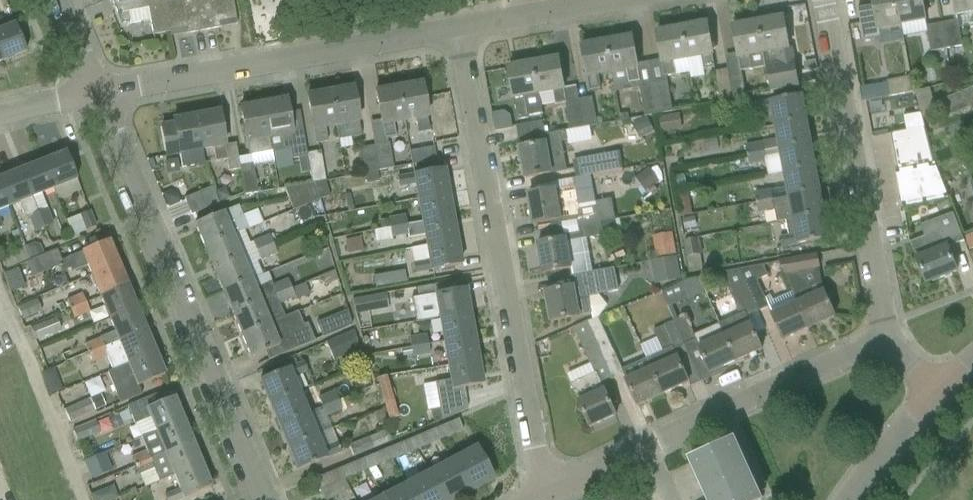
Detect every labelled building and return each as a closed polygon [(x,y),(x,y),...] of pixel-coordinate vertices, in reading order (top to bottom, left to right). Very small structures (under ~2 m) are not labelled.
[(164,2),(164,0),(112,0),(117,15),(147,9),(153,36),(169,33),(163,3),(164,2)] [(197,0),(177,0),(164,2),(163,3),(169,33),(185,30),(186,34),(203,31),(197,0)] [(236,20),(233,0),(197,0),(203,31),(221,28),(220,23),(236,20)] [(897,0),(872,0),(874,6),(858,9),(864,41),(880,38),(879,29),(901,25),(897,0)] [(922,0),(897,0),(901,25),(926,21),(922,0)] [(957,15),(972,12),(972,0),(954,0),(957,15)] [(784,18),(758,23),(772,93),(800,87),(792,48),(790,49),(784,18)] [(958,21),(942,24),(947,49),(963,46),(958,21)] [(772,93),(758,23),(733,27),(742,72),(765,67),(771,93),(772,93)] [(15,24),(0,30),(0,52),(3,61),(26,52),(15,24)] [(716,68),(707,24),(682,28),(688,59),(702,57),(705,70),(716,68)] [(942,24),(926,27),(931,52),(947,49),(942,24)] [(688,59),(682,28),(657,33),(665,77),(676,75),(690,72),(688,59)] [(641,87),(633,37),(607,42),(612,73),(614,73),(616,92),(640,87),(645,117),(660,114),(654,84),(641,87)] [(612,73),(607,42),(582,47),(590,91),(601,89),(599,76),(612,73)] [(564,90),(559,59),(534,64),(542,114),(543,114),(540,95),(554,92),(556,105),(566,103),(564,90)] [(542,114),(534,64),(509,68),(514,99),(515,99),(518,120),(529,118),(529,116),(542,114)] [(734,98),(730,78),(728,70),(715,73),(721,100),(734,98)] [(746,97),(743,75),(730,78),(734,98),(746,97)] [(911,77),(887,82),(890,97),(914,93),(911,77)] [(673,111),(668,82),(654,84),(660,114),(673,111)] [(418,134),(429,132),(427,118),(421,84),(398,88),(404,121),(415,119),(418,134)] [(944,129),(972,117),(972,87),(934,103),(944,129)] [(330,92),(336,126),(338,140),(361,136),(353,88),(330,92)] [(404,121),(398,88),(375,92),(384,139),(396,137),(393,123),(404,121)] [(326,128),(336,126),(330,92),(307,96),(316,144),(328,142),(326,128)] [(806,120),(802,96),(756,104),(757,114),(773,111),(776,126),(806,120)] [(307,156),(306,153),(303,131),(292,133),(286,100),(264,104),(272,152),(283,150),(290,149),(292,158),(307,156)] [(593,103),(580,106),(584,127),(597,125),(593,103)] [(250,156),(251,156),(272,152),(264,104),(240,108),(250,156)] [(584,127),(580,106),(567,108),(571,130),(584,127)] [(492,112),(496,130),(512,127),(508,109),(492,112)] [(219,112),(196,116),(203,150),(213,148),(216,162),(227,160),(228,171),(240,169),(240,166),(236,144),(225,146),(219,112)] [(679,113),(659,117),(662,133),(683,129),(679,113)] [(205,164),(202,150),(203,150),(196,116),(173,121),(174,125),(161,127),(166,156),(180,154),(183,168),(205,164)] [(647,117),(633,123),(640,138),(654,131),(647,117)] [(776,126),(778,139),(780,149),(811,144),(806,120),(776,126)] [(541,136),(546,134),(543,122),(516,127),(519,140),(541,136)] [(891,134),(898,172),(897,172),(904,207),(948,198),(935,165),(925,128),(891,134)] [(546,134),(541,136),(543,144),(521,148),(526,179),(552,174),(551,174),(567,171),(562,142),(568,140),(567,131),(546,134)] [(748,156),(764,153),(762,142),(746,146),(748,156)] [(815,167),(811,144),(780,149),(782,160),(785,173),(815,167)] [(389,145),(375,147),(379,170),(393,167),(389,145)] [(379,170),(375,147),(361,149),(365,172),(379,170)] [(409,151),(411,165),(436,161),(434,147),(409,151)] [(321,151),(306,153),(307,156),(312,184),(315,183),(325,180),(321,151)] [(54,189),(77,180),(66,152),(43,161),(54,189)] [(576,178),(591,175),(623,169),(620,152),(573,161),(576,178)] [(764,153),(748,156),(750,166),(766,163),(764,153)] [(21,170),(32,198),(41,194),(54,189),(43,161),(21,170)] [(252,164),(240,166),(240,169),(245,195),(258,193),(253,166),(253,164),(252,164)] [(785,173),(787,187),(789,197),(820,191),(815,167),(785,173)] [(0,178),(0,184),(9,207),(20,203),(26,218),(28,217),(33,232),(43,228),(38,213),(32,198),(21,170),(0,178)] [(448,194),(443,170),(398,178),(400,188),(416,185),(418,199),(448,194)] [(649,170),(639,177),(649,191),(659,183),(650,171),(649,170)] [(580,226),(601,222),(616,220),(612,199),(596,202),(591,175),(576,178),(574,178),(575,187),(529,195),(534,225),(578,217),(580,226)] [(684,175),(672,177),(675,194),(687,191),(684,175)] [(330,196),(325,180),(315,183),(320,200),(330,196)] [(293,210),(320,200),(315,183),(312,184),(284,188),(293,210)] [(9,207),(0,184),(0,210),(9,207)] [(191,216),(209,208),(219,203),(212,187),(184,199),(191,216)] [(230,198),(225,187),(215,192),(219,202),(230,198)] [(774,200),(779,199),(777,189),(755,192),(756,202),(774,199),(774,200)] [(167,206),(180,201),(177,194),(170,191),(163,195),(167,206)] [(788,222),(824,215),(820,191),(789,197),(779,199),(781,208),(791,206),(793,220),(787,221),(788,222)] [(677,194),(681,217),(692,216),(689,192),(677,194)] [(448,194),(418,199),(423,223),(452,218),(448,194)] [(774,200),(774,199),(756,202),(758,213),(775,210),(774,200)] [(242,216),(242,215),(238,206),(195,224),(204,247),(233,235),(228,222),(242,216)] [(47,209),(38,213),(43,228),(53,224),(47,209)] [(95,227),(89,212),(80,215),(86,231),(95,227)] [(947,246),(960,241),(964,240),(954,213),(935,220),(939,232),(910,242),(927,284),(957,272),(947,246)] [(389,229),(407,226),(405,215),(387,218),(389,229)] [(782,248),(829,239),(824,215),(788,222),(790,236),(780,238),(782,248)] [(408,238),(425,235),(427,247),(456,242),(452,218),(423,223),(407,226),(389,229),(391,237),(391,238),(408,235),(408,238)] [(695,218),(684,220),(686,230),(697,228),(695,218)] [(381,230),(389,228),(387,220),(379,221),(381,230)] [(618,233),(616,220),(601,222),(604,236),(618,233)] [(604,236),(601,222),(580,226),(582,239),(564,243),(564,239),(538,244),(543,274),(570,269),(571,277),(593,273),(587,239),(604,236)] [(965,237),(969,251),(972,250),(972,234),(965,237)] [(213,269),(242,257),(233,235),(204,247),(213,269)] [(253,242),(256,251),(272,244),(269,235),(253,241),(253,242)] [(348,254),(363,251),(360,238),(345,242),(348,254)] [(699,239),(690,240),(683,242),(689,274),(696,272),(703,271),(700,255),(702,255),(699,239)] [(87,265),(91,275),(118,263),(109,241),(61,261),(56,250),(31,260),(36,275),(59,266),(61,272),(70,268),(72,272),(87,265)] [(461,266),(456,242),(427,247),(411,249),(413,264),(415,274),(461,266)] [(41,246),(34,243),(26,247),(31,259),(43,253),(41,246)] [(272,244),(256,251),(260,260),(277,254),(272,244)] [(675,244),(655,248),(656,259),(677,255),(675,244)] [(780,263),(793,292),(809,329),(836,317),(824,292),(813,297),(802,273),(820,269),(817,255),(780,263)] [(223,292),(251,280),(242,257),(213,269),(223,292)] [(662,284),(681,281),(677,258),(658,261),(662,284)] [(100,297),(128,286),(118,263),(91,275),(100,297)] [(768,276),(764,265),(739,270),(758,312),(770,307),(773,314),(772,315),(783,341),(809,329),(793,292),(773,302),(771,296),(766,298),(758,281),(768,276)] [(581,316),(592,314),(589,296),(600,295),(620,291),(615,268),(593,273),(571,277),(573,288),(546,292),(552,322),(581,317),(581,316)] [(373,274),(376,288),(405,283),(403,269),(373,274)] [(741,315),(720,324),(736,362),(762,350),(747,317),(758,312),(739,270),(722,274),(725,281),(741,315)] [(24,288),(21,279),(7,284),(10,293),(24,288)] [(669,308),(672,307),(705,294),(699,279),(662,293),(669,308)] [(223,292),(232,315),(291,290),(288,281),(272,287),(271,284),(256,290),(251,280),(223,292)] [(279,305),(295,299),(296,301),(309,295),(304,285),(291,290),(232,315),(242,336),(285,318),(279,305)] [(137,308),(128,286),(100,297),(109,320),(137,308)] [(438,308),(440,319),(469,314),(465,289),(411,299),(413,308),(420,306),(420,311),(438,308)] [(71,310),(87,303),(82,293),(67,300),(71,310)] [(388,308),(385,294),(352,299),(355,314),(388,308)] [(224,313),(221,295),(210,297),(213,315),(224,313)] [(36,299),(17,307),(22,320),(42,312),(36,299)] [(90,312),(87,303),(71,310),(74,319),(90,312)] [(146,330),(137,308),(109,320),(115,332),(62,354),(65,361),(88,352),(89,355),(119,342),(146,330)] [(352,325),(346,311),(316,323),(322,337),(352,325)] [(285,318),(242,336),(251,359),(268,351),(271,360),(315,341),(308,324),(302,326),(297,313),(285,318)] [(440,319),(444,343),(473,337),(469,314),(440,319)] [(56,317),(31,328),(36,340),(61,330),(56,317)] [(599,317),(594,320),(587,323),(612,378),(624,373),(627,380),(626,381),(637,406),(663,395),(647,359),(623,370),(599,318),(599,317)] [(695,335),(687,317),(675,322),(695,365),(705,360),(710,374),(736,362),(720,324),(695,335)] [(663,352),(647,359),(663,395),(689,383),(675,350),(686,345),(675,321),(654,331),(663,352)] [(590,428),(617,416),(605,390),(602,382),(612,378),(587,323),(575,328),(595,373),(571,385),(579,402),(590,428)] [(155,353),(146,330),(119,342),(89,355),(92,363),(106,357),(112,371),(155,353)] [(333,361),(360,350),(354,332),(325,344),(333,361)] [(426,335),(409,338),(411,349),(428,346),(426,335)] [(478,361),(473,337),(444,343),(448,366),(478,361)] [(429,355),(428,346),(411,349),(413,358),(429,355)] [(138,386),(165,375),(155,353),(112,371),(107,372),(120,404),(142,395),(138,386)] [(482,385),(478,361),(448,366),(451,381),(435,384),(439,410),(430,411),(433,424),(467,410),(464,388),(482,385)] [(260,381),(269,403),(298,391),(292,378),(308,371),(304,362),(260,381)] [(376,379),(388,421),(398,418),(386,376),(376,379)] [(51,382),(45,384),(49,395),(62,391),(59,384),(51,382)] [(279,426),(307,414),(298,391),(269,403),(279,426)] [(322,407),(338,401),(334,391),(318,398),(322,407)] [(64,410),(70,422),(105,407),(100,394),(64,410)] [(156,431),(183,420),(174,398),(160,403),(156,395),(128,407),(131,415),(134,424),(150,417),(156,431)] [(338,401),(322,407),(326,417),(342,410),(338,401)] [(288,447),(316,435),(307,414),(279,426),(288,447)] [(165,454),(192,442),(183,420),(156,431),(141,437),(147,450),(131,457),(136,466),(165,454)] [(441,439),(463,430),(459,420),(437,429),(441,439)] [(100,433),(95,421),(73,431),(78,442),(100,433)] [(331,429),(316,435),(288,447),(298,471),(341,452),(331,429)] [(353,457),(394,441),(389,429),(349,446),(353,457)] [(428,433),(413,439),(417,449),(432,443),(428,433)] [(174,475),(201,463),(192,442),(165,454),(136,466),(144,487),(159,481),(174,475)] [(393,459),(408,453),(404,443),(388,449),(393,459)] [(731,443),(695,460),(713,499),(756,499),(731,443)] [(453,461),(469,492),(492,480),(476,449),(453,461)] [(105,453),(83,462),(91,480),(112,471),(105,453)] [(363,460),(367,470),(383,463),(379,453),(363,460)] [(444,499),(454,499),(469,492),(453,461),(430,473),(444,499)] [(211,487),(201,463),(174,475),(180,489),(164,495),(166,499),(180,499),(211,487)] [(358,474),(354,464),(340,469),(344,480),(358,474)] [(344,480),(340,469),(316,479),(320,490),(344,480)] [(414,499),(444,499),(430,473),(406,485),(414,499)] [(384,499),(414,499),(406,485),(383,498),(384,499)]
